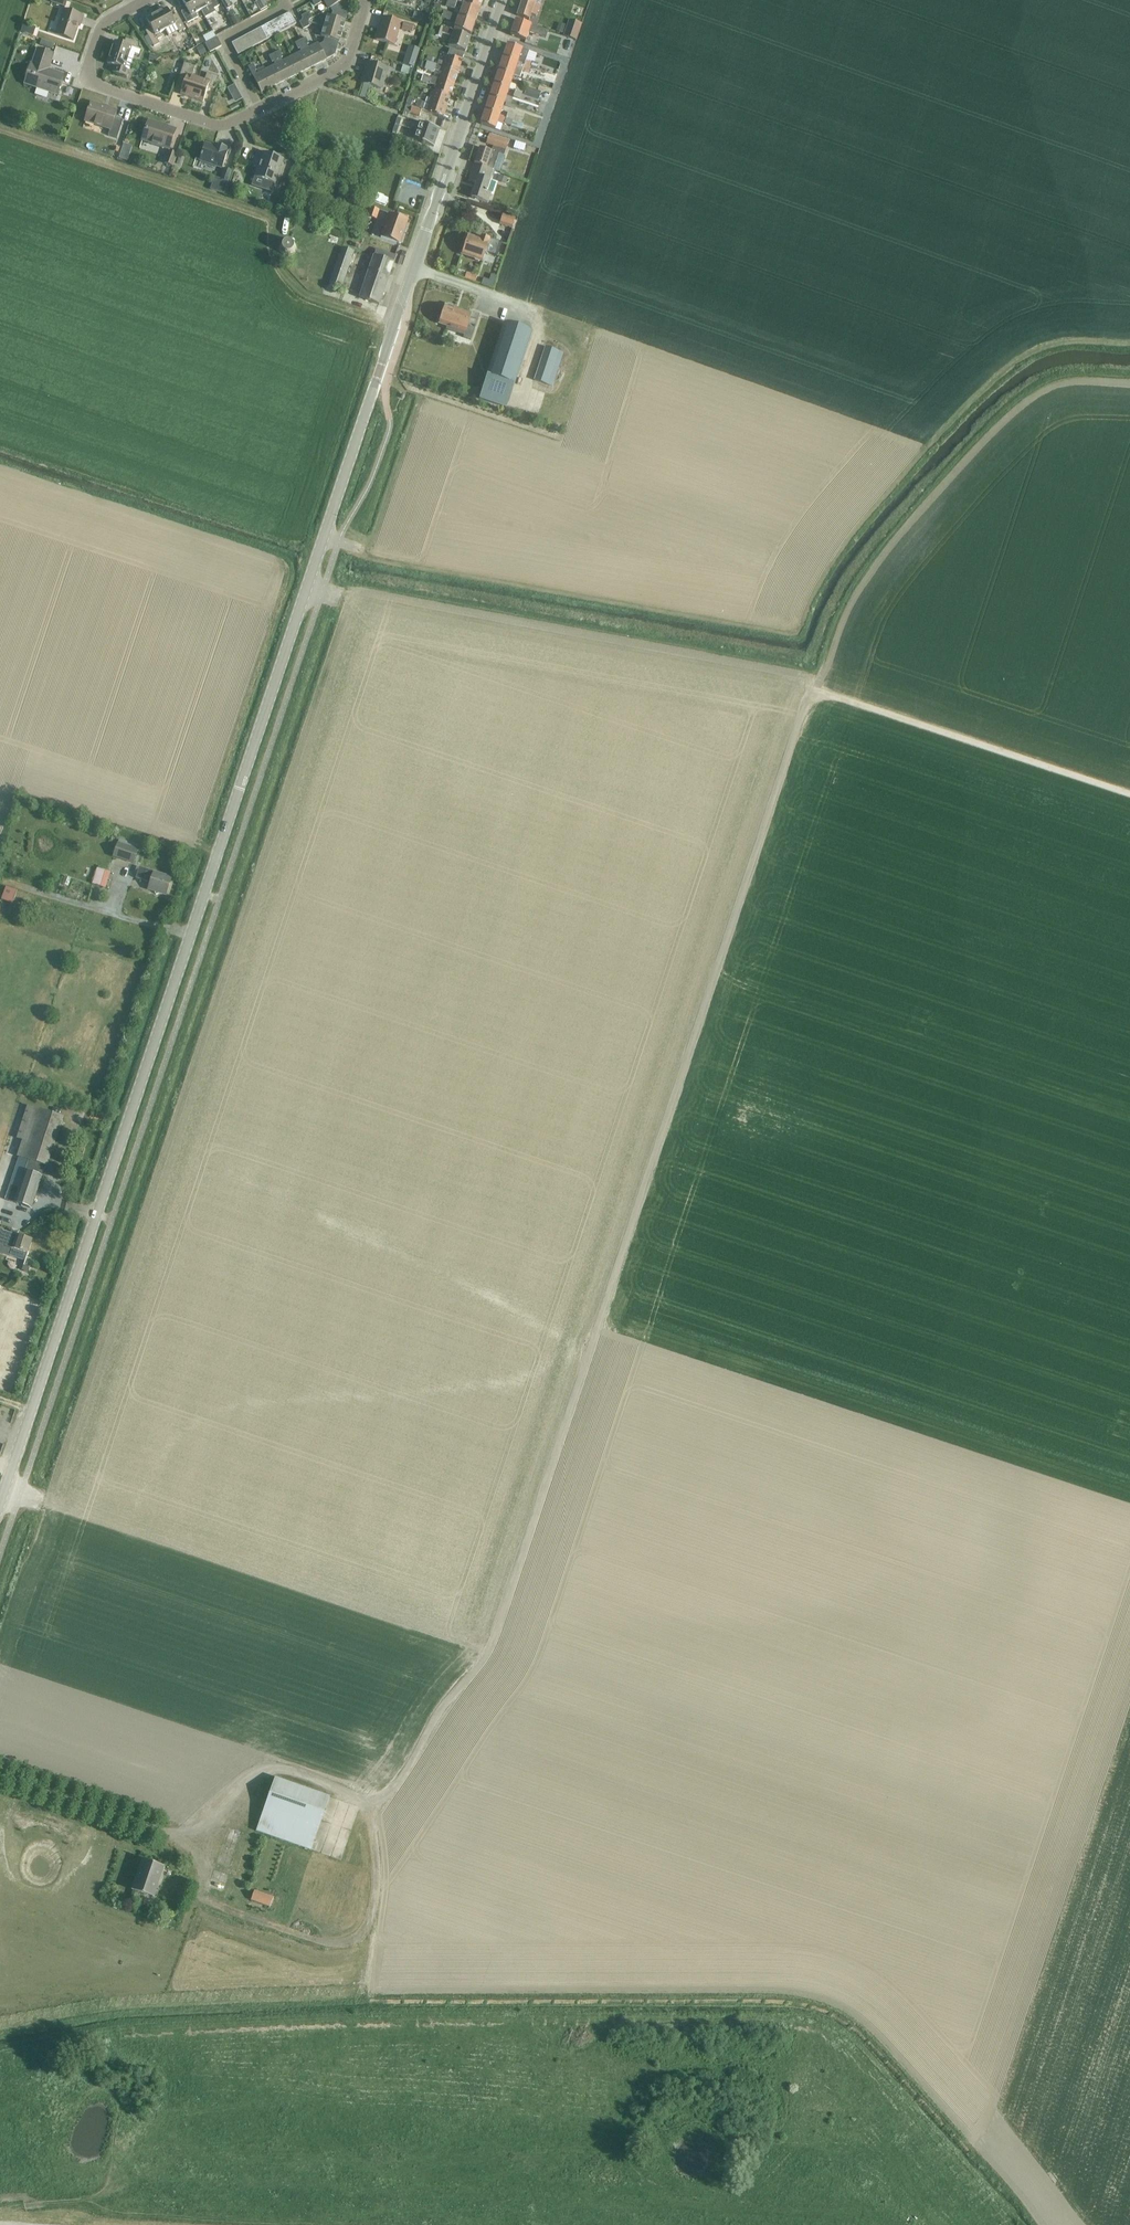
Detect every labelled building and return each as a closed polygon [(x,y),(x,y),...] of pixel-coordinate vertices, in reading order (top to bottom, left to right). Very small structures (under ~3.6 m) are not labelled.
[(195,0),(183,0),(182,1),(186,9),(181,12),(187,24),(198,18),(195,14),(201,11),(195,0)] [(201,11),(205,19),(215,13),(213,10),(219,6),(215,0),(195,0),(201,11)] [(226,10),(232,7),(228,0),(220,0),(226,10)] [(311,2),(314,7),(320,4),(319,3),(322,1),(327,10),(329,9),(343,1),(343,0),(315,0),(311,2)] [(479,10),(450,0),(448,0),(446,7),(454,10),(455,8),(461,11),(459,17),(475,22),(479,10)] [(479,10),(483,0),(450,0),(479,10)] [(540,5),(534,3),(524,0),(522,0),(517,17),(529,21),(531,15),(536,17),(540,5)] [(265,1),(258,5),(261,12),(266,9),(269,8),(267,5),(266,3),(265,1)] [(348,10),(343,1),(329,9),(331,14),(330,18),(345,23),(345,22),(348,10)] [(81,24),(84,16),(64,9),(55,35),(73,40),(79,24),(81,24)] [(156,15),(165,30),(168,36),(178,31),(179,33),(185,29),(177,14),(171,17),(167,9),(156,15)] [(291,27),(296,24),(290,12),(284,15),(291,27)] [(475,22),(459,17),(444,12),(443,12),(441,18),(450,21),(456,23),(454,29),(471,35),(475,22)] [(312,19),(308,13),(301,17),(302,19),(302,21),(306,19),(307,22),(309,21),(312,19)] [(165,30),(156,15),(146,20),(150,28),(145,31),(153,47),(159,44),(157,40),(162,37),(159,33),(165,30)] [(238,15),(231,18),(235,26),(242,22),(238,15)] [(285,30),(291,27),(284,15),(278,18),(285,30)] [(345,23),(330,18),(327,17),(325,24),(322,23),(322,26),(342,32),(345,23)] [(381,25),(376,40),(394,46),(401,22),(382,17),(380,24),(381,25)] [(279,33),(285,30),(278,18),(273,22),(279,33)] [(310,26),(308,23),(309,21),(307,22),(306,19),(302,21),(299,23),(303,30),(310,26)] [(569,20),(563,37),(576,41),(581,24),(569,20)] [(526,41),(528,33),(545,39),(548,32),(515,21),(510,36),(526,41)] [(273,36),(279,33),(273,22),(267,25),(273,36)] [(23,23),(20,32),(32,36),(35,27),(23,23)] [(414,26),(404,23),(402,30),(412,33),(414,26)] [(558,24),(555,32),(562,34),(565,26),(558,24)] [(267,40),(273,36),(267,25),(261,28),(267,40)] [(342,32),(322,26),(321,29),(323,30),(321,38),(324,39),(339,43),(342,32)] [(465,52),(470,37),(439,26),(435,36),(441,38),(442,33),(452,36),(449,46),(465,52)] [(261,43),(267,40),(261,28),(255,31),(261,43)] [(255,46),(261,43),(255,31),(249,34),(255,46)] [(250,49),(255,46),(249,34),(243,37),(250,49)] [(244,52),(250,49),(243,37),(237,40),(244,52)] [(205,45),(210,53),(221,47),(217,38),(205,45)] [(326,60),(319,46),(318,44),(309,48),(307,45),(309,45),(305,38),(300,41),(313,67),(326,60)] [(111,53),(128,59),(130,52),(138,55),(140,51),(136,49),(138,43),(125,39),(123,45),(114,42),(111,53)] [(323,44),(319,46),(326,60),(327,60),(326,60),(335,55),(338,43),(339,43),(324,39),(323,44)] [(238,55),(244,52),(237,40),(232,43),(238,55)] [(313,67),(300,41),(295,44),(298,50),(299,49),(301,52),(292,57),(300,73),(313,67)] [(507,45),(503,59),(517,63),(523,66),(530,68),(532,64),(532,63),(526,60),(528,52),(529,51),(507,44),(507,45)] [(202,47),(196,50),(200,58),(206,55),(202,47)] [(56,94),(63,75),(48,69),(53,54),(37,49),(32,64),(30,63),(23,83),(56,94)] [(436,62),(435,65),(458,73),(462,61),(464,54),(450,49),(445,63),(438,61),(438,63),(436,62)] [(300,73),(292,57),(283,61),(281,58),(283,58),(279,51),(274,54),(287,80),(300,73)] [(128,59),(111,53),(107,64),(116,67),(114,73),(126,77),(132,61),(127,60),(128,59)] [(287,80),(274,54),(269,57),(272,63),(274,62),(275,65),(266,70),(274,86),(287,80)] [(407,54),(404,64),(413,67),(416,56),(407,54)] [(503,59),(498,72),(513,77),(513,76),(521,78),(523,72),(528,74),(530,68),(523,66),(517,63),(503,59)] [(192,98),(198,78),(192,76),(195,67),(184,63),(179,78),(185,80),(180,94),(192,98)] [(368,63),(362,84),(381,89),(387,69),(368,63)] [(458,73),(435,65),(433,65),(427,63),(425,69),(434,72),(434,70),(442,72),(439,80),(454,85),(458,73)] [(254,64),(248,67),(261,93),(274,86),(266,70),(265,70),(258,74),(256,70),(254,64)] [(408,74),(410,68),(403,65),(401,72),(408,74)] [(513,77),(498,72),(494,85),(508,90),(514,92),(521,94),(524,95),(524,96),(538,101),(541,94),(526,89),(526,90),(510,85),(513,77)] [(204,80),(198,78),(192,98),(203,102),(208,87),(214,89),(218,77),(207,73),(204,80)] [(454,85),(439,80),(423,75),(421,81),(437,87),(435,92),(450,97),(454,85)] [(235,85),(227,89),(231,96),(238,92),(235,85)] [(508,90),(494,85),(489,98),(504,103),(508,90)] [(421,110),(443,117),(450,97),(435,92),(433,91),(426,112),(421,110)] [(414,99),(409,97),(406,105),(412,107),(414,99)] [(489,98),(485,112),(499,116),(504,103),(489,98)] [(417,102),(414,108),(421,110),(423,104),(417,102)] [(116,138),(122,121),(114,118),(116,111),(90,103),(84,121),(109,129),(107,135),(116,138)] [(406,105),(404,112),(419,117),(421,110),(414,108),(412,107),(406,105)] [(485,112),(480,125),(495,130),(498,122),(511,126),(510,127),(521,131),(523,125),(517,123),(513,121),(506,119),(499,116),(485,112)] [(507,113),(506,119),(513,121),(515,116),(507,113)] [(169,149),(175,131),(147,122),(141,140),(169,149)] [(419,122),(413,140),(422,143),(422,144),(424,144),(433,147),(440,129),(419,122)] [(479,149),(474,164),(493,170),(499,172),(504,159),(503,157),(508,142),(489,135),(486,144),(493,147),(491,153),(479,149)] [(539,150),(512,141),(510,147),(538,156),(539,150)] [(213,146),(204,144),(199,160),(222,168),(227,151),(227,148),(214,144),(213,146)] [(176,154),(168,151),(164,164),(172,166),(176,154)] [(274,184),(283,159),(262,152),(254,177),(264,181),(262,188),(271,191),(273,184),(274,184)] [(493,170),(474,164),(468,182),(476,185),(471,199),(487,204),(491,194),(487,193),(490,182),(489,181),(493,170)] [(220,180),(227,182),(231,171),(223,168),(220,180)] [(498,176),(496,182),(505,185),(507,179),(498,176)] [(400,244),(408,221),(389,215),(386,223),(384,222),(382,228),(384,229),(381,238),(400,244)] [(513,229),(516,220),(503,215),(500,225),(513,229)] [(497,257),(502,244),(481,237),(480,240),(468,236),(462,254),(482,261),(485,253),(497,257)] [(287,240),(285,240),(284,240),(283,241),(282,242),(281,242),(280,243),(280,244),(279,245),(279,247),(279,248),(279,249),(279,250),(279,251),(279,252),(280,253),(281,254),(281,255),(282,256),(284,257),(285,257),(286,257),(287,257),(289,257),(291,257),(293,256),(294,255),(294,254),(295,254),(295,253),(296,252),(296,250),(296,249),(297,249),(296,248),(296,247),(296,245),(295,244),(294,243),(293,242),(292,241),(291,240),(290,240),(288,240),(287,240)] [(342,288),(354,252),(342,248),(329,284),(342,288)] [(393,263),(395,257),(376,250),(374,257),(373,257),(359,299),(379,305),(393,263)] [(467,273),(465,278),(475,282),(477,276),(467,273)] [(440,316),(438,320),(440,322),(439,324),(447,327),(446,330),(464,336),(463,338),(471,341),(475,330),(468,327),(468,325),(476,327),(480,315),(472,313),(471,315),(453,309),(452,306),(448,305),(445,307),(442,315),(440,316)] [(504,324),(487,376),(479,399),(506,408),(531,333),(504,324)] [(545,348),(534,381),(552,387),(564,354),(545,348)] [(133,863),(137,850),(118,844),(113,857),(133,863)] [(166,895),(171,878),(154,872),(139,867),(136,878),(150,883),(148,889),(166,895)] [(99,868),(94,883),(106,887),(111,872),(99,868)] [(65,876),(62,884),(68,886),(71,878),(65,876)] [(8,1192),(6,1198),(32,1207),(61,1119),(27,1108),(17,1139),(22,1141),(18,1156),(17,1157),(19,1158),(8,1192)] [(32,1239),(17,1234),(17,1233),(12,1231),(11,1232),(0,1228),(0,1242),(5,1244),(4,1246),(11,1249),(9,1255),(25,1260),(32,1239)] [(312,1850),(330,1797),(276,1778),(257,1831),(312,1850)] [(154,1897),(164,1866),(143,1859),(133,1890),(154,1897)] [(270,1905),(273,1896),(254,1890),(251,1899),(270,1905)]
